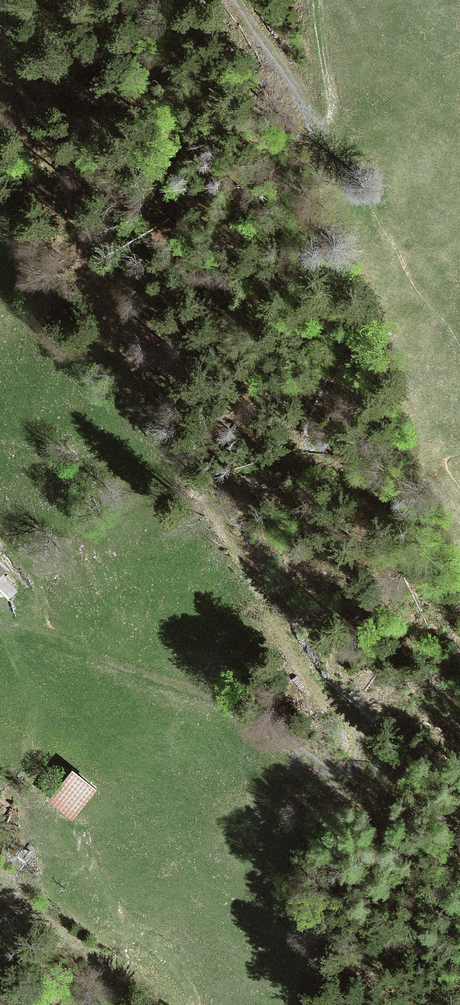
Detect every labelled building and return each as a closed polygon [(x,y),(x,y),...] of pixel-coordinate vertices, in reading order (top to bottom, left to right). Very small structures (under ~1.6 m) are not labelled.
[(110,780),(88,766),(71,792),(93,806),(110,780)]
